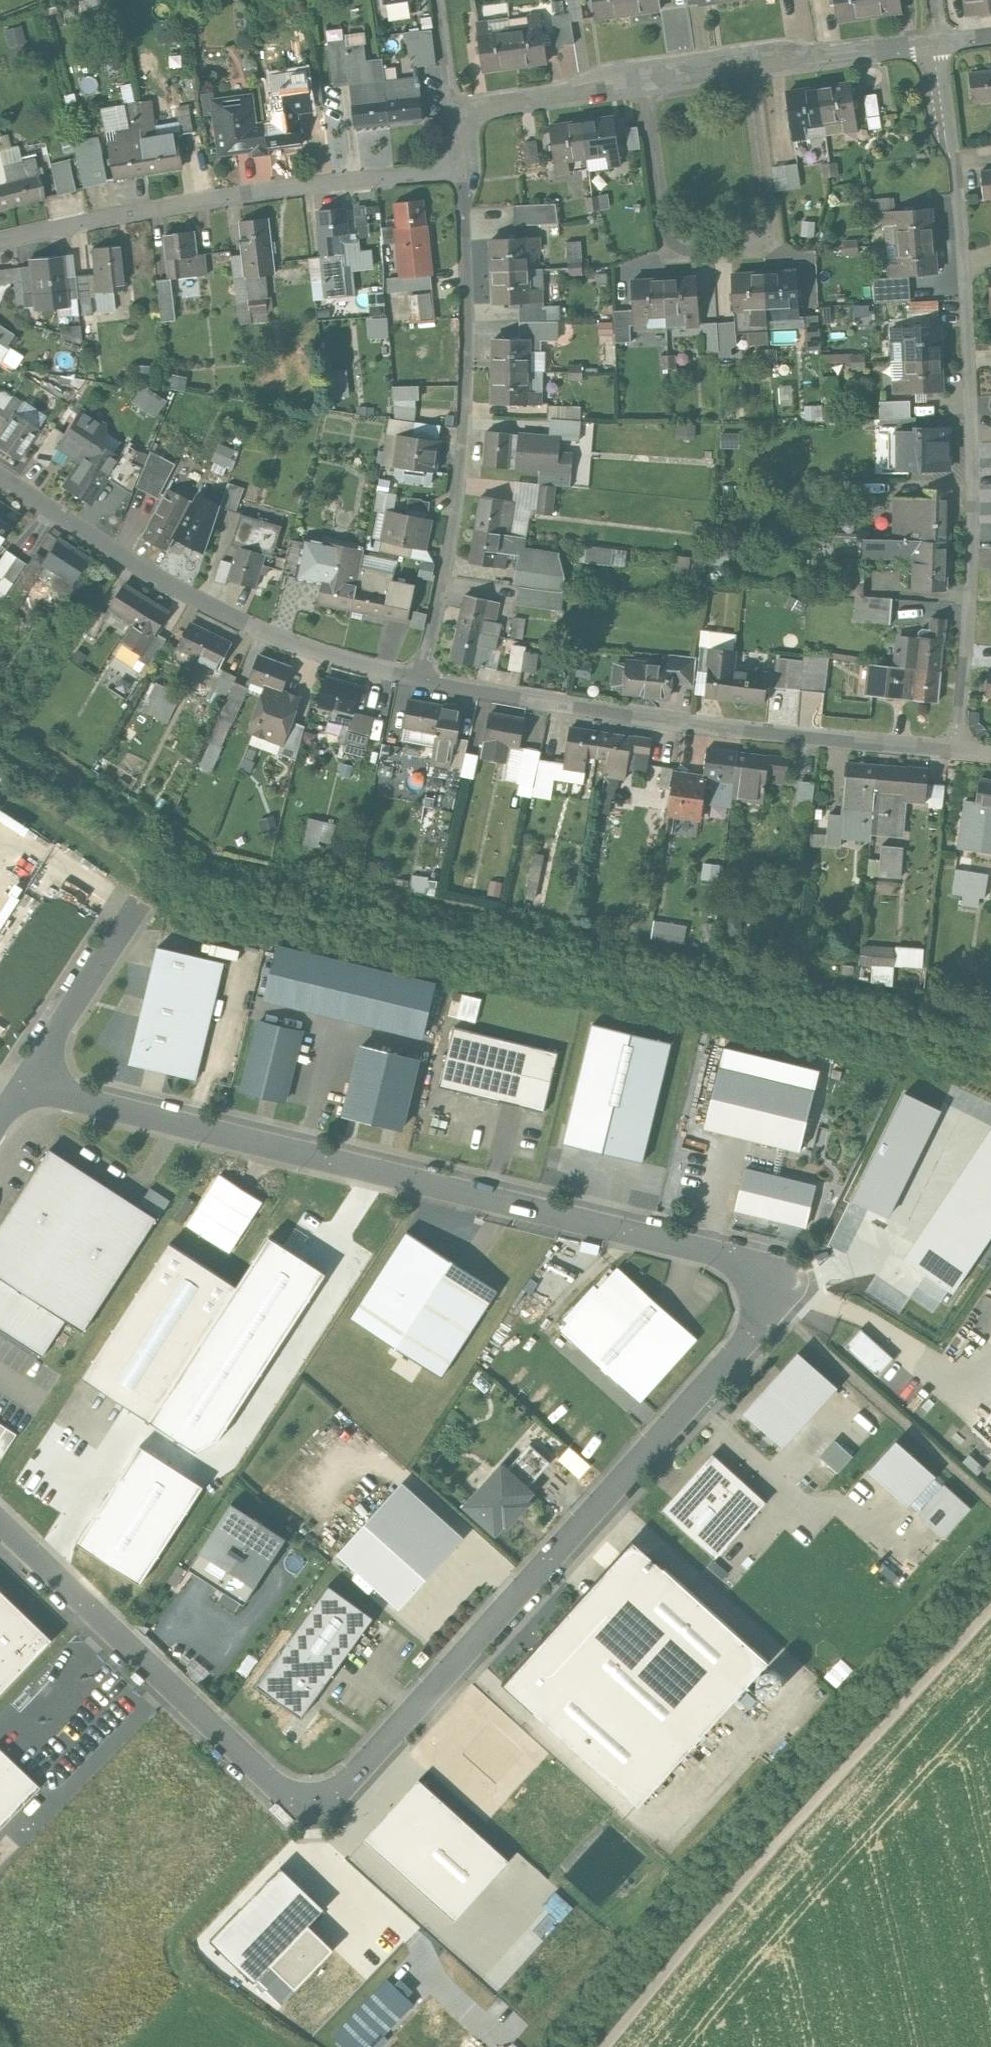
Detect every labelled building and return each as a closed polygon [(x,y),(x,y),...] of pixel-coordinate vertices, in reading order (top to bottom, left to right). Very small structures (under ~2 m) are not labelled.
[(598,19),(629,15),(627,0),(595,0),(598,19)] [(629,15),(661,11),(660,0),(627,0),(629,15)] [(838,21),(869,16),(867,0),(835,0),(838,21)] [(869,16),(901,12),(899,0),(867,0),(869,16)] [(979,12),(990,11),(990,0),(977,0),(979,12)] [(541,15),(529,17),(531,29),(543,27),(541,15)] [(490,22),(478,24),(479,36),(491,34),(490,22)] [(531,29),(511,32),(516,67),(548,63),(543,27),(531,29)] [(432,31),(411,33),(415,67),(436,65),(432,31)] [(491,34),(479,36),(484,71),(516,67),(511,32),(491,34)] [(307,73),(272,77),(276,113),(271,113),(273,124),(266,124),(269,150),(302,145),(298,113),(312,111),(312,108),(309,83),(307,73)] [(971,76),(974,103),(990,101),(990,73),(971,76)] [(417,78),(384,82),(386,99),(389,124),(389,125),(422,121),(417,78)] [(321,82),(309,83),(312,108),(324,106),(321,82)] [(851,85),(819,90),(824,124),(844,121),(856,119),(851,85)] [(819,90),(787,94),(792,129),(804,127),(824,124),(819,90)] [(368,101),(367,92),(352,94),(356,128),(389,124),(386,99),(368,101)] [(876,95),(865,97),(870,130),(881,129),(876,95)] [(249,98),(227,101),(228,106),(216,108),(222,155),(252,151),(253,151),(250,126),(253,126),(249,98)] [(615,118),(583,123),(588,158),(607,155),(620,153),(615,118)] [(856,119),(844,121),(846,133),(858,131),(856,119)] [(583,123),(551,127),(556,162),(568,160),(588,158),(583,123)] [(253,126),(250,126),(253,151),(252,151),(253,159),(270,157),(269,150),(266,124),(265,124),(253,126)] [(804,127),(792,129),(794,140),(806,139),(804,127)] [(175,135),(152,138),(154,147),(144,149),(148,174),(181,168),(175,135)] [(124,143),(109,146),(115,179),(148,174),(144,149),(126,152),(124,143)] [(620,153),(607,155),(609,167),(621,165),(620,153)] [(75,157),(55,162),(62,193),(82,189),(75,157)] [(103,159),(79,165),(84,188),(108,183),(103,159)] [(568,160),(556,162),(558,174),(570,172),(568,160)] [(803,161),(778,164),(781,189),(806,187),(803,161)] [(837,163),(830,164),(832,178),(839,177),(837,163)] [(830,164),(823,165),(825,179),(832,178),(830,164)] [(23,178),(5,182),(11,207),(43,199),(35,166),(21,169),(23,178)] [(980,171),(982,199),(990,199),(990,170),(980,171)] [(11,207),(5,182),(0,184),(0,210),(11,207)] [(600,196),(593,197),(595,211),(602,210),(600,196)] [(593,197),(586,198),(588,212),(595,211),(593,197)] [(423,201),(396,204),(398,228),(397,228),(402,277),(387,278),(388,293),(432,289),(423,201)] [(557,204),(514,206),(514,222),(559,220),(557,204)] [(346,209),(318,212),(321,236),(320,236),(322,256),(324,280),(326,298),(346,296),(347,297),(354,296),(352,270),(372,268),(371,252),(359,253),(358,241),(350,242),(346,209)] [(932,210),(896,213),(897,225),(899,245),(935,242),(932,210)] [(896,213),(884,214),(885,226),(897,225),(896,213)] [(269,220),(241,223),(245,247),(242,248),(243,255),(246,279),(247,279),(277,275),(269,220)] [(195,232),(168,236),(171,259),(170,259),(173,279),(188,277),(186,258),(199,256),(195,232)] [(527,238),(492,240),(493,272),(528,270),(528,250),(527,238)] [(539,238),(527,238),(528,250),(540,250),(539,238)] [(859,241),(845,242),(846,249),(860,248),(859,241)] [(935,242),(899,245),(900,265),(901,277),(937,274),(935,242)] [(121,246),(92,249),(95,273),(94,273),(96,293),(113,292),(111,272),(124,271),(121,246)] [(860,248),(846,249),(846,256),(860,255),(860,248)] [(243,255),(232,257),(236,282),(247,281),(247,279),(246,279),(243,255)] [(322,256),(309,258),(313,281),(324,280),(322,256)] [(61,258),(31,261),(35,294),(55,292),(56,299),(64,298),(63,291),(64,291),(63,278),(61,258)] [(900,265),(888,266),(889,278),(901,277),(900,265)] [(0,270),(0,284),(21,281),(20,268),(0,270)] [(528,270),(493,272),(494,304),(530,302),(529,290),(528,270)] [(797,273),(765,275),(767,311),(787,310),(799,309),(797,273)] [(765,275),(733,278),(735,313),(747,312),(767,311),(765,275)] [(75,276),(63,278),(64,291),(63,291),(64,298),(77,297),(75,276)] [(697,279),(665,281),(667,317),(687,316),(699,315),(697,279)] [(665,281),(633,282),(635,318),(647,318),(667,317),(665,281)] [(180,283),(165,283),(166,319),(181,319),(180,283)] [(541,290),(529,290),(530,302),(542,302),(541,290)] [(938,301),(911,302),(912,315),(938,314),(938,301)] [(560,306),(520,308),(521,322),(560,321),(560,306)] [(799,309),(787,310),(788,321),(800,321),(799,309)] [(747,312),(735,313),(736,325),(748,324),(747,312)] [(699,315),(687,316),(688,328),(700,327),(699,315)] [(394,337),(393,316),(372,317),(373,338),(394,337)] [(647,318),(635,318),(636,330),(648,330),(647,318)] [(809,347),(824,346),(823,319),(808,320),(809,347)] [(730,324),(718,325),(719,351),(720,358),(732,357),(730,324)] [(718,325),(705,325),(707,351),(719,351),(718,325)] [(940,327),(904,328),(905,340),(905,360),(941,359),(940,327)] [(904,328),(892,329),(893,341),(905,340),(904,328)] [(530,340),(494,339),(494,372),(529,372),(529,352),(530,340)] [(542,340),(530,340),(529,352),(541,352),(542,340)] [(941,359),(905,360),(906,380),(907,392),(943,391),(941,359)] [(529,372),(494,372),(493,404),(528,404),(529,392),(529,372)] [(906,380),(894,381),(895,393),(907,392),(906,380)] [(149,383),(138,402),(162,416),(173,398),(149,383)] [(423,417),(423,385),(400,385),(399,417),(423,417)] [(541,393),(529,392),(528,404),(540,405),(541,393)] [(809,403),(809,419),(835,420),(836,404),(809,403)] [(582,407),(548,406),(547,419),(573,420),(573,421),(581,422),(582,407)] [(104,425),(80,409),(64,434),(56,446),(59,447),(80,460),(62,487),(87,503),(99,484),(105,485),(107,482),(107,483),(110,477),(111,478),(124,456),(123,456),(96,438),(104,425)] [(0,436),(0,446),(19,459),(39,429),(15,413),(0,436)] [(917,417),(880,419),(880,434),(890,434),(891,434),(891,433),(917,433),(917,429),(917,417)] [(416,421),(393,418),(390,433),(402,434),(414,436),(416,421)] [(573,421),(551,421),(549,437),(561,438),(561,440),(580,442),(582,422),(573,421)] [(54,428),(33,458),(47,467),(59,447),(56,446),(64,434),(54,428)] [(949,429),(917,429),(917,433),(891,433),(891,434),(890,434),(890,469),(950,468),(949,429)] [(549,437),(488,432),(485,465),(543,470),(541,483),(557,484),(558,472),(570,473),(572,453),(559,452),(561,440),(561,438),(549,437)] [(414,436),(402,434),(398,466),(437,472),(442,440),(414,436)] [(124,456),(111,478),(121,484),(134,462),(141,451),(129,444),(123,456),(124,456)] [(152,452),(137,487),(158,498),(176,465),(152,452)] [(134,462),(121,484),(133,492),(144,467),(134,462)] [(222,508),(221,509),(237,514),(245,489),(230,484),(222,508)] [(556,485),(541,484),(537,512),(552,513),(556,485)] [(165,497),(144,538),(169,552),(176,538),(195,503),(194,503),(170,490),(166,497),(165,497)] [(936,498),(896,497),(895,540),(924,540),(924,541),(948,541),(949,510),(950,510),(951,490),(936,490),(936,498)] [(516,503),(483,495),(479,512),(476,528),(501,533),(505,515),(513,517),(516,503)] [(195,503),(176,538),(206,554),(221,509),(222,508),(198,496),(194,503),(195,503)] [(431,501),(411,499),(410,510),(429,513),(431,501)] [(0,503),(0,537),(1,537),(16,514),(0,503)] [(428,518),(393,512),(388,539),(388,541),(414,545),(421,546),(424,542),(426,533),(431,526),(428,518)] [(282,526),(242,515),(233,546),(238,547),(266,555),(273,557),(282,526)] [(501,533),(476,528),(469,561),(503,568),(506,554),(497,552),(501,533)] [(414,545),(388,541),(388,539),(383,538),(381,551),(412,557),(414,545)] [(948,541),(924,541),(924,540),(895,540),(863,539),(863,558),(913,559),(912,588),(947,589),(948,541)] [(57,540),(41,564),(70,582),(85,558),(57,540)] [(324,546),(292,540),(284,571),(317,577),(324,546)] [(585,545),(585,562),(631,563),(632,547),(585,545)] [(324,546),(317,577),(325,579),(320,604),(353,610),(362,568),(363,560),(344,556),(345,550),(324,546)] [(266,555),(238,547),(236,556),(233,564),(229,580),(256,588),(260,573),(266,575),(269,567),(263,566),(266,555)] [(233,564),(221,561),(216,582),(227,585),(229,580),(233,564)] [(865,563),(840,561),(838,593),(857,595),(862,595),(865,563)] [(395,574),(362,568),(353,610),(353,611),(352,619),(362,621),(364,613),(387,617),(388,615),(410,620),(417,586),(394,582),(395,574)] [(171,612),(125,584),(109,609),(135,625),(124,644),(142,654),(143,655),(158,633),(158,632),(171,612)] [(499,601),(466,594),(459,626),(498,635),(501,623),(495,621),(499,601)] [(862,595),(857,595),(854,620),(890,623),(892,597),(862,595)] [(461,603),(446,602),(445,618),(459,620),(461,603)] [(108,615),(97,608),(82,632),(93,639),(108,615)] [(517,615),(513,634),(525,637),(529,618),(517,615)] [(931,638),(919,637),(917,668),(941,670),(943,640),(944,640),(946,619),(932,618),(931,638)] [(222,638),(192,622),(179,647),(209,663),(222,638)] [(498,635),(459,626),(451,658),(485,665),(489,647),(496,648),(498,635)] [(737,633),(710,630),(710,634),(708,646),(714,646),(711,671),(708,694),(730,697),(733,669),(737,633)] [(158,633),(143,655),(142,654),(139,659),(151,667),(168,639),(158,632),(158,633)] [(710,634),(702,633),(700,645),(701,645),(708,646),(710,634)] [(525,646),(512,644),(509,667),(522,669),(525,646)] [(708,646),(701,645),(699,669),(711,671),(714,646),(708,646)] [(697,656),(672,653),(671,665),(670,681),(694,684),(697,656)] [(834,655),(783,653),(782,685),(833,687),(834,655)] [(292,666),(260,654),(250,680),(271,688),(282,692),(292,666)] [(671,665),(628,661),(626,690),(644,691),(644,694),(668,696),(670,681),(671,665)] [(917,668),(873,664),(872,678),(869,678),(867,695),(939,702),(942,671),(941,670),(917,668)] [(733,669),(730,697),(765,701),(769,673),(733,669)] [(327,678),(320,707),(335,710),(332,721),(351,726),(354,714),(361,686),(327,678)] [(236,681),(219,717),(232,723),(249,687),(236,681)] [(282,692),(271,688),(266,700),(264,699),(258,707),(257,717),(259,718),(254,731),(260,735),(267,736),(267,734),(283,740),(284,741),(292,720),(290,719),(291,717),(294,713),(295,707),(298,697),(294,695),(290,694),(289,695),(282,693),(282,692)] [(443,704),(409,699),(404,726),(436,731),(438,732),(443,704)] [(462,707),(443,703),(443,704),(438,732),(436,731),(431,762),(451,766),(455,738),(456,738),(456,737),(458,724),(459,725),(462,707)] [(505,714),(490,711),(481,754),(504,759),(508,744),(516,746),(523,718),(505,714)] [(373,719),(354,714),(351,726),(346,744),(366,749),(373,719)] [(292,720),(284,741),(283,740),(278,753),(297,760),(305,726),(292,720)] [(602,731),(570,726),(564,766),(584,769),(586,753),(598,755),(602,731)] [(630,735),(602,731),(598,755),(627,759),(629,748),(650,751),(652,737),(630,734),(630,735)] [(468,739),(456,737),(456,738),(455,738),(451,766),(462,768),(466,750),(468,739)] [(542,749),(526,745),(518,781),(534,785),(542,749)] [(739,753),(709,749),(704,783),(735,787),(736,777),(739,753)] [(478,753),(466,750),(462,768),(461,774),(473,776),(478,753)] [(769,756),(739,753),(736,777),(735,787),(733,797),(764,801),(768,770),(788,773),(790,757),(769,755),(769,756)] [(556,761),(540,758),(535,785),(552,788),(556,761)] [(878,766),(845,762),(840,813),(838,835),(872,838),(877,789),(876,789),(878,766)] [(906,768),(878,766),(876,789),(877,789),(904,792),(905,781),(925,783),(927,769),(906,767),(906,768)] [(696,776),(674,773),(668,814),(700,818),(704,789),(694,787),(696,776)] [(980,779),(976,802),(965,800),(957,849),(990,854),(990,780),(980,779)] [(816,781),(802,780),(798,808),(812,810),(816,781)] [(840,813),(827,812),(824,842),(837,843),(838,835),(840,813)] [(904,847),(881,845),(879,878),(901,880),(904,847)] [(988,874),(957,869),(953,892),(984,897),(988,874)] [(895,947),(861,944),(859,967),(894,969),(895,947)] [(197,957),(158,947),(130,1064),(169,1073),(177,1038),(204,1045),(216,998),(188,991),(197,957)] [(278,947),(265,998),(424,1036),(436,986),(278,947)] [(482,999),(463,995),(461,1000),(457,1018),(476,1023),(482,999)] [(461,1000),(453,998),(449,1016),(457,1018),(461,1000)] [(301,1032),(260,1022),(243,1091),(285,1101),(301,1032)] [(673,1043),(594,1024),(565,1144),(644,1163),(673,1043)] [(558,1053),(454,1028),(440,1087),(544,1112),(558,1053)] [(418,1060),(362,1046),(345,1116),(402,1129),(418,1060)] [(719,1068),(705,1128),(801,1151),(815,1091),(719,1068)] [(940,1110),(905,1093),(852,1200),(887,1217),(940,1110)] [(904,1260),(926,1274),(918,1286),(941,1302),(949,1290),(953,1293),(990,1237),(990,1131),(904,1260)] [(0,1226),(0,1277),(67,1320),(84,1332),(157,1219),(50,1149),(0,1226)] [(817,1186),(746,1168),(735,1210),(806,1228),(817,1186)] [(263,1202),(220,1174),(187,1225),(230,1253),(263,1202)] [(498,1290),(407,1232),(351,1321),(442,1378),(498,1290)] [(237,1286),(150,1421),(198,1452),(218,1442),(327,1274),(269,1237),(237,1286)] [(170,1243),(82,1377),(150,1421),(237,1286),(170,1243)] [(694,1341),(616,1271),(563,1329),(641,1399),(694,1341)] [(0,1277),(0,1329),(43,1357),(67,1320),(0,1277)] [(894,1358),(861,1329),(845,1347),(878,1376),(894,1358)] [(799,1354),(745,1413),(784,1447),(837,1388),(799,1354)] [(7,1456),(23,1430),(0,1416),(0,1451),(7,1456)] [(829,1434),(817,1454),(847,1472),(859,1451),(829,1434)] [(935,1477),(897,1442),(870,1472),(908,1506),(935,1477)] [(502,1465),(466,1506),(496,1533),(504,1524),(507,1526),(527,1505),(524,1502),(532,1492),(528,1488),(551,1463),(530,1444),(507,1470),(502,1465)] [(204,1486),(140,1445),(77,1543),(141,1584),(204,1486)] [(713,1454),(662,1511),(716,1559),(767,1502),(713,1454)] [(465,1537),(403,1482),(339,1553),(401,1609),(465,1537)] [(971,1509),(944,1485),(918,1515),(944,1539),(971,1509)] [(287,1539),(232,1503),(189,1569),(244,1604),(287,1539)] [(502,1683),(639,1806),(769,1662),(632,1539),(583,1597),(543,1640),(542,1639),(543,1639),(542,1638),(527,1655),(528,1655),(529,1654),(530,1655),(506,1682),(502,1683)] [(331,1586),(282,1651),(326,1684),(375,1619),(331,1586)] [(0,1588),(0,1696),(54,1640),(0,1588)] [(282,1651),(257,1684),(301,1717),(326,1684),(282,1651)] [(519,1753),(491,1728),(468,1754),(496,1779),(519,1753)] [(41,1787),(0,1748),(0,1830),(41,1787)] [(455,1920),(509,1860),(419,1780),(365,1840),(455,1920)] [(325,1909),(281,1867),(211,1940),(255,1982),(256,1981),(309,1926),(325,1909)] [(334,1949),(309,1926),(256,1981),(281,2004),(334,1949)] [(388,1979),(333,2036),(344,2046),(373,2046),(415,2004),(388,1979)]
